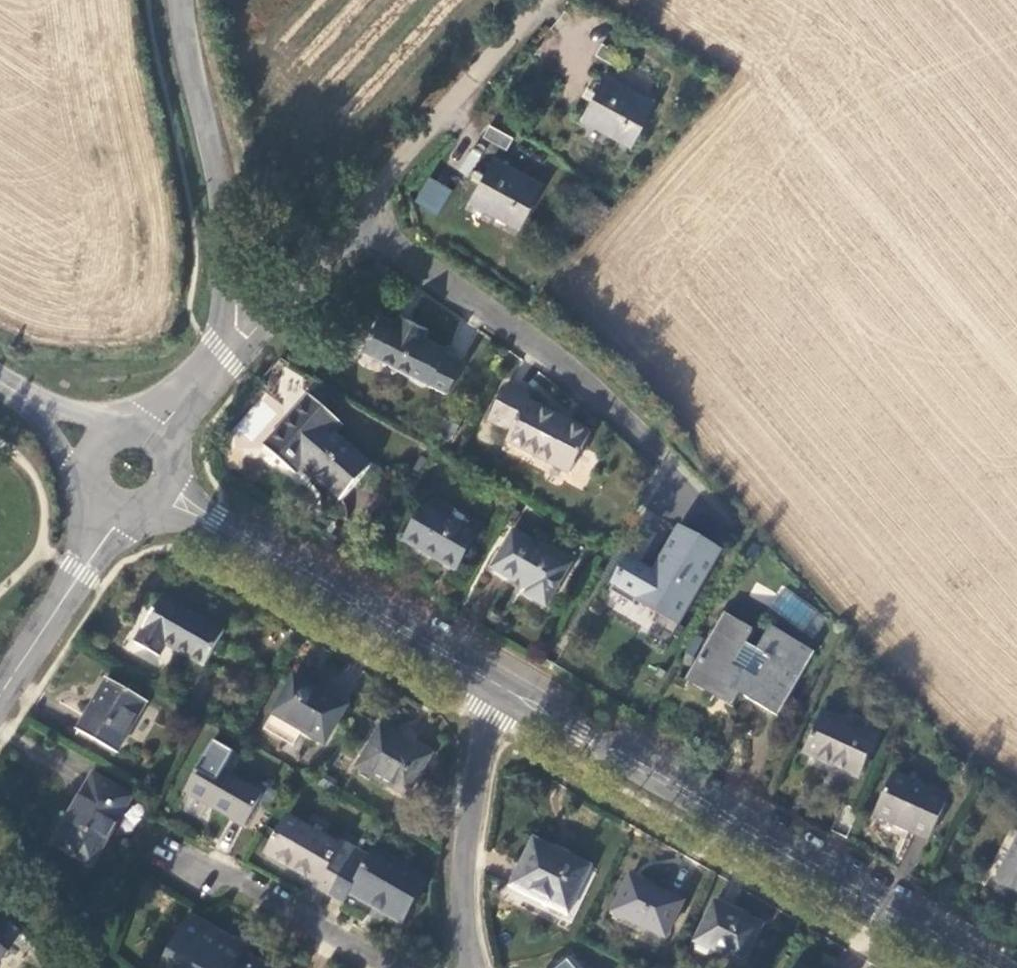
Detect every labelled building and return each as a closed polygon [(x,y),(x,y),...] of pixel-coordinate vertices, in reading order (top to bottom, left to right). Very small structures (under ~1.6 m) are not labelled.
[(661,100),(614,72),(587,118),(635,146),(661,100)] [(519,132),(497,118),(490,130),(511,143),(519,132)] [(547,177),(497,150),(475,193),(524,220),(547,177)] [(437,215),(451,189),(427,176),(413,202),(437,215)] [(362,350),(397,367),(419,324),(399,315),(395,322),(379,315),(362,350)] [(419,324),(397,367),(447,392),(463,361),(444,351),(445,347),(424,337),(428,329),(419,324)] [(552,462),(575,423),(569,421),(568,423),(529,402),(531,398),(505,384),(487,419),(511,431),(507,440),(552,462)] [(298,461),(306,469),(336,434),(329,427),(336,419),(307,393),(262,444),(291,470),(298,461)] [(267,400),(252,410),(262,427),(277,417),(267,400)] [(502,444),(506,429),(483,422),(478,437),(502,444)] [(589,432),(575,423),(552,462),(571,471),(589,432)] [(336,434),(306,469),(341,500),(371,466),(336,434)] [(475,533),(424,503),(403,540),(455,570),(475,533)] [(677,528),(651,571),(646,579),(624,566),(612,586),(678,624),(719,553),(677,528)] [(571,564),(511,529),(491,566),(527,588),(524,593),(547,607),(571,564)] [(646,579),(651,571),(628,558),(624,566),(646,579)] [(165,643),(186,656),(205,621),(162,595),(134,643),(157,656),(165,643)] [(686,683),(711,698),(718,685),(738,697),(775,718),(812,653),(770,628),(757,651),(744,644),(752,631),(724,615),(686,683)] [(205,621),(186,656),(204,665),(223,630),(205,621)] [(343,706),(293,677),(265,726),(293,742),(300,729),(323,742),(343,706)] [(143,701),(105,679),(76,730),(114,752),(143,701)] [(718,685),(711,698),(731,709),(738,697),(718,685)] [(876,738),(823,714),(804,754),(858,778),(876,738)] [(432,756),(378,725),(355,766),(408,797),(432,756)] [(259,793),(203,760),(185,790),(242,823),(259,793)] [(130,796),(90,774),(51,843),(91,866),(130,796)] [(947,799),(894,774),(875,817),(902,829),(904,825),(929,836),(947,799)] [(316,887),(329,895),(354,849),(341,841),(339,845),(287,815),(266,853),(318,882),(316,887)] [(589,866),(532,838),(508,886),(531,897),(533,892),(569,909),(589,866)] [(1016,891),(1016,842),(997,880),(1016,891)] [(354,849),(329,895),(343,903),(350,893),(400,922),(426,878),(373,847),(367,857),(354,849)] [(680,903),(629,877),(612,912),(664,937),(680,903)] [(761,926),(713,903),(694,942),(742,966),(761,926)] [(243,953),(228,945),(232,939),(188,915),(158,967),(234,967),(243,953)] [(243,953),(234,967),(269,967),(243,953)] [(566,956),(551,967),(576,967),(566,956)]
